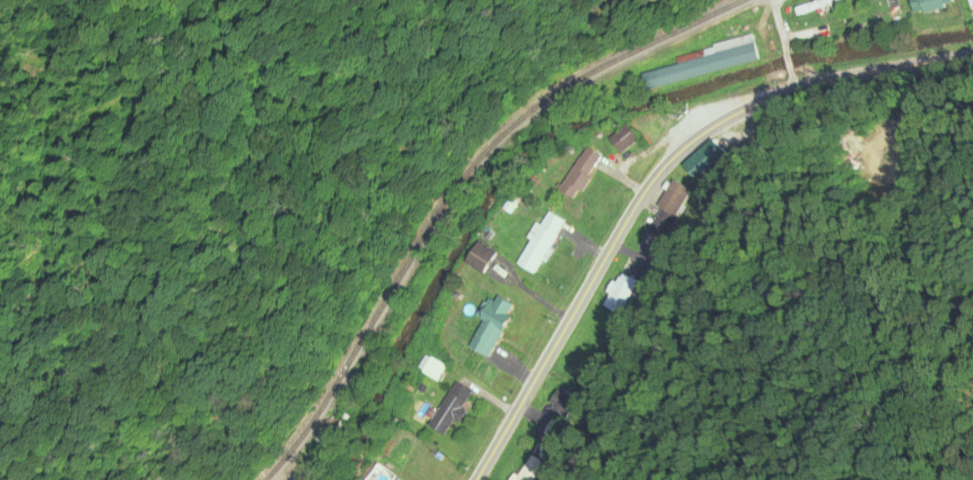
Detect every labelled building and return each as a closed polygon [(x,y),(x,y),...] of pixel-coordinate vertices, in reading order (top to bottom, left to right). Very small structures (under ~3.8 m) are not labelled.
[(913,16),(952,7),(950,0),(910,0),(913,16)] [(642,74),(646,89),(758,62),(751,37),(675,56),(678,65),(642,74)] [(608,139),(620,154),(639,138),(628,123),(608,139)] [(576,201),(601,156),(584,147),(559,191),(576,201)] [(674,223),(691,190),(674,180),(656,213),(674,223)] [(516,265),(536,275),(564,221),(548,212),(540,227),(537,225),(516,265)] [(482,274),(495,255),(479,243),(465,262),(482,274)] [(637,283),(619,274),(605,306),(623,314),(637,283)] [(482,321),(468,348),(488,358),(515,306),(497,297),(492,307),(484,302),(476,318),(482,321)] [(443,371),(436,366),(438,363),(431,359),(423,372),(436,381),(443,371)] [(473,393),(455,382),(427,426),(444,437),(473,393)]
